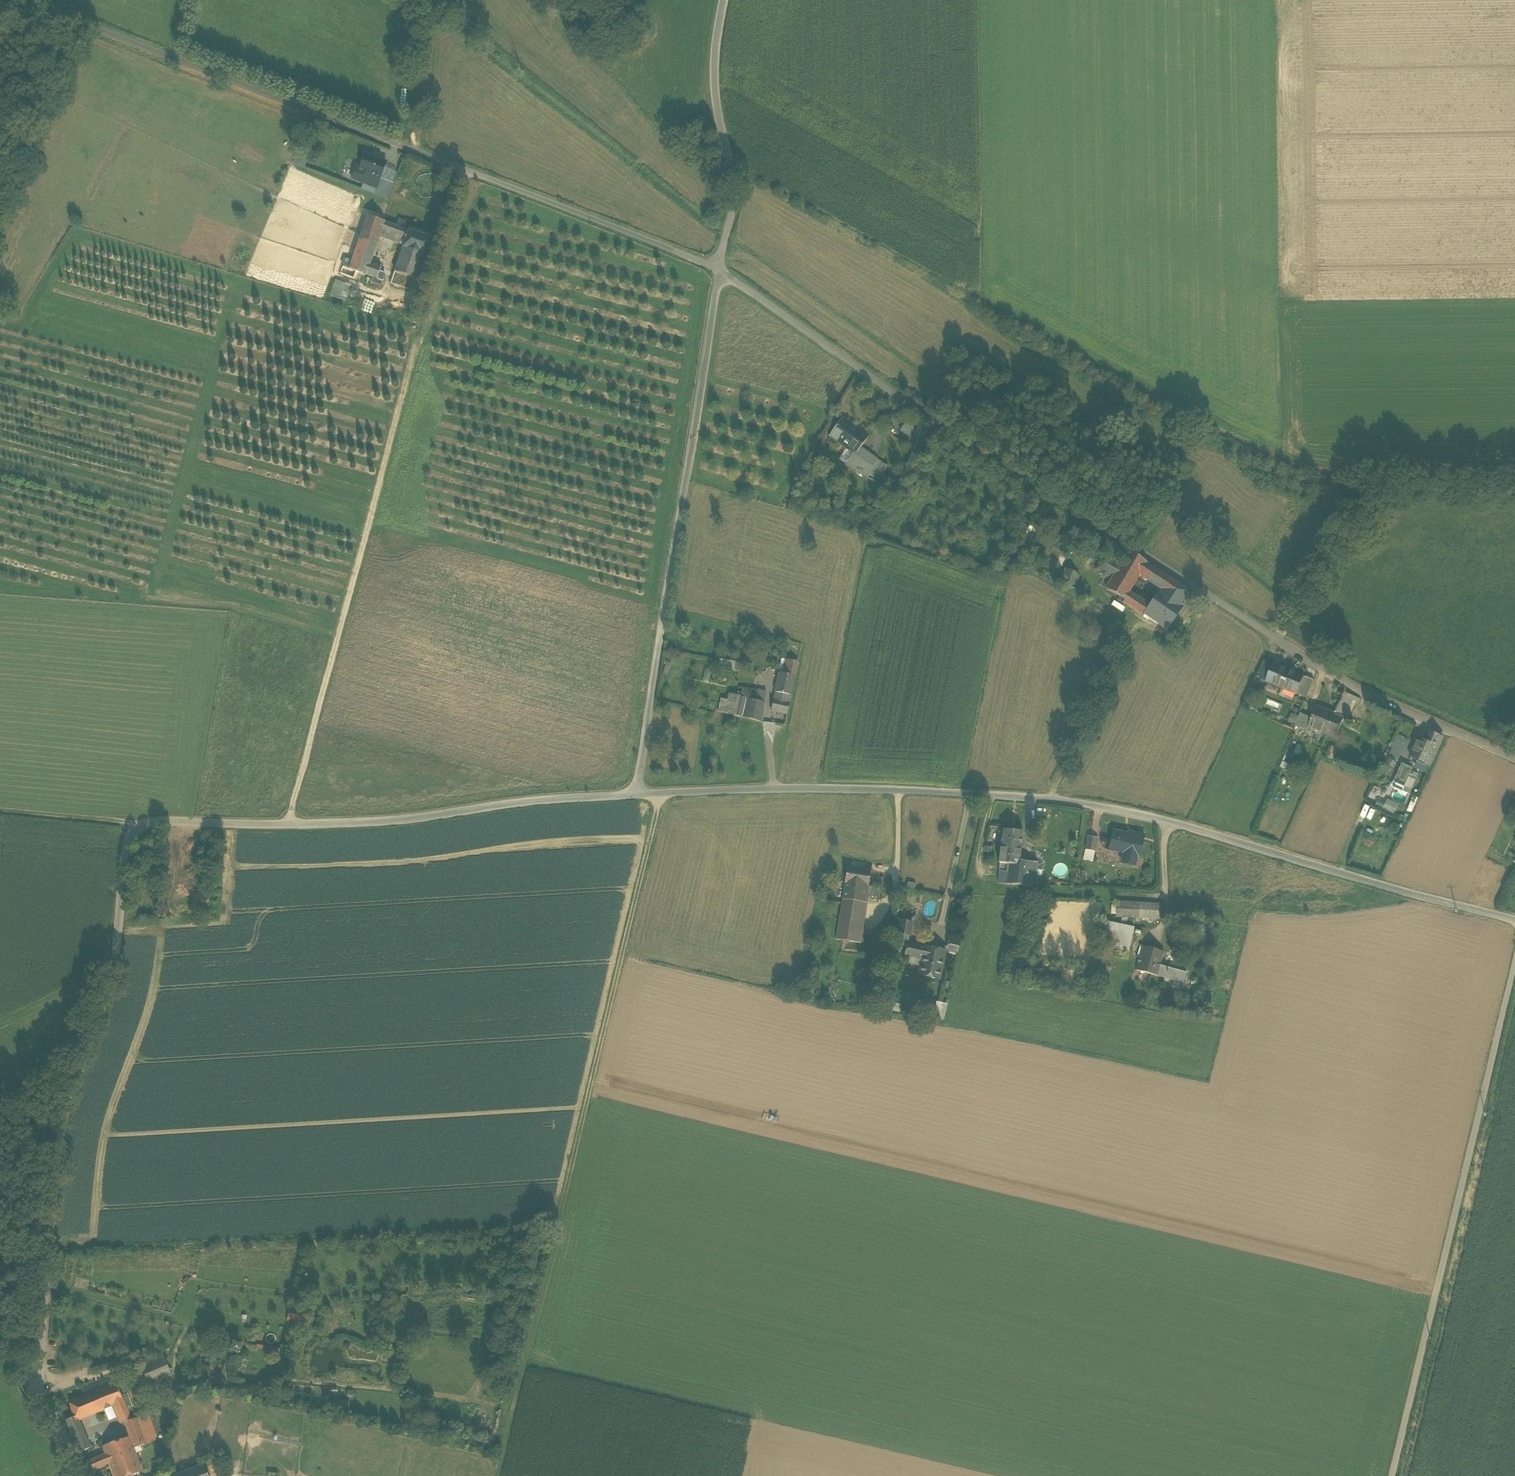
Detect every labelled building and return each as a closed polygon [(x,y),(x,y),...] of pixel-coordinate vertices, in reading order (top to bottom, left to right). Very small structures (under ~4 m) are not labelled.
[(380,178),(386,162),(379,159),(380,156),(374,154),(373,157),(366,154),(360,169),(356,167),(352,179),(363,183),(363,182),(376,187),(380,178)] [(376,188),(389,193),(393,183),(380,178),(376,187),(376,188)] [(368,216),(350,269),(356,271),(366,275),(370,263),(372,259),(380,237),(385,222),(368,216)] [(409,230),(385,222),(380,237),(404,245),(409,230)] [(403,247),(426,255),(432,239),(409,230),(404,245),(403,247)] [(394,272),(417,280),(426,255),(403,247),(394,272)] [(381,267),(370,263),(366,275),(373,277),(377,278),(381,267)] [(343,266),(340,273),(353,278),(356,271),(350,269),(343,266)] [(345,301),(353,278),(340,273),(332,296),(345,301)] [(370,283),(380,286),(382,280),(377,278),(373,277),(370,283)] [(829,436),(839,443),(853,425),(843,418),(837,426),(836,425),(834,426),(833,428),(833,429),(834,430),(829,436)] [(920,426),(907,418),(899,430),(911,439),(920,426)] [(853,452),(856,454),(860,448),(868,436),(853,425),(839,443),(853,452)] [(868,453),(860,448),(856,454),(864,459),(868,453)] [(864,475),(868,477),(869,475),(877,460),(877,459),(868,453),(864,459),(856,454),(853,452),(848,464),(856,468),(855,471),(864,475)] [(869,475),(874,477),(882,462),(877,460),(869,475)] [(1129,592),(1139,575),(1147,562),(1128,551),(1121,563),(1105,553),(1096,569),(1112,579),(1106,589),(1124,600),(1129,592)] [(1168,576),(1147,562),(1139,575),(1160,589),(1168,576)] [(1065,569),(1062,576),(1076,584),(1079,575),(1065,569)] [(1091,593),(1076,584),(1062,576),(1057,585),(1085,602),(1091,593)] [(1192,592),(1168,576),(1160,589),(1159,591),(1183,606),(1191,593),(1192,593),(1192,592)] [(1159,591),(1150,605),(1143,616),(1144,614),(1167,630),(1183,606),(1159,591)] [(1144,601),(1129,592),(1124,600),(1123,603),(1136,612),(1144,601)] [(1136,612),(1143,616),(1150,605),(1144,601),(1136,612)] [(788,660),(785,674),(795,676),(797,662),(788,660)] [(1258,672),(1268,676),(1273,664),(1264,660),(1258,672)] [(720,669),(738,672),(739,664),(721,661),(720,669)] [(1266,681),(1281,688),(1289,670),(1273,664),(1268,676),(1266,681)] [(1304,677),(1289,670),(1281,688),(1297,694),(1300,686),(1304,677)] [(1256,677),(1266,681),(1268,676),(1258,672),(1256,677)] [(775,692),(791,695),(795,676),(785,674),(778,673),(775,692)] [(1302,687),(1309,690),(1314,680),(1306,677),(1302,687)] [(1300,686),(1297,694),(1306,698),(1309,690),(1302,687),(1300,686)] [(742,688),(741,696),(741,699),(744,699),(764,703),(766,692),(742,688)] [(742,717),(744,699),(741,699),(741,696),(722,692),(718,711),(742,717)] [(775,692),(773,699),(789,702),(791,695),(775,692)] [(1339,703),(1334,713),(1325,734),(1328,735),(1335,738),(1345,716),(1352,699),(1359,703),(1360,700),(1345,692),(1339,703)] [(742,717),(762,723),(764,703),(744,699),(742,717)] [(787,714),(789,702),(773,699),(771,710),(787,714)] [(1309,727),(1325,734),(1334,713),(1317,705),(1312,718),(1308,727),(1309,727)] [(1295,724),(1307,730),(1309,727),(1308,727),(1312,718),(1300,713),(1295,724)] [(1410,757),(1429,766),(1442,736),(1429,730),(1425,740),(1418,738),(1410,757)] [(1327,756),(1332,758),(1336,749),(1331,747),(1327,756)] [(1384,763),(1391,770),(1395,764),(1389,758),(1384,763)] [(1394,781),(1405,786),(1413,768),(1402,763),(1394,781)] [(1414,808),(1417,796),(1412,795),(1408,807),(1414,808)] [(1383,805),(1395,810),(1398,803),(1386,798),(1383,805)] [(1002,830),(1000,848),(1020,850),(1022,832),(1002,830)] [(1121,862),(1135,866),(1138,855),(1139,856),(1144,835),(1134,833),(1133,837),(1128,836),(1128,834),(1113,830),(1113,831),(1109,849),(1123,852),(1121,862)] [(1085,849),(1094,851),(1097,840),(1097,838),(1088,837),(1085,849)] [(1019,861),(1020,850),(1000,848),(998,863),(1000,863),(1007,864),(1019,865),(1019,861)] [(1084,859),(1093,861),(1094,851),(1085,849),(1084,859)] [(1037,862),(1019,861),(1019,865),(1007,864),(1006,866),(1000,865),(998,883),(1035,887),(1037,862)] [(844,883),(845,883),(868,886),(871,870),(847,866),(844,883)] [(867,896),(868,886),(845,883),(843,898),(866,903),(867,896)] [(867,896),(879,897),(880,887),(868,886),(867,896)] [(838,928),(862,932),(866,903),(843,898),(838,928)] [(1116,917),(1159,919),(1160,904),(1117,901),(1116,917)] [(900,921),(898,933),(910,935),(912,923),(900,921)] [(1103,945),(1112,947),(1129,951),(1134,928),(1128,926),(1128,924),(1125,923),(1125,926),(1109,922),(1103,945)] [(836,939),(860,943),(862,932),(838,928),(836,939)] [(908,944),(910,935),(898,933),(896,941),(908,944)] [(946,951),(959,954),(962,941),(949,938),(946,951)] [(1183,941),(1183,949),(1201,947),(1200,939),(1183,941)] [(919,974),(939,979),(946,951),(924,947),(908,944),(906,954),(922,957),(919,974)] [(1136,970),(1183,982),(1186,973),(1169,968),(1169,970),(1161,968),(1159,967),(1163,952),(1143,946),(1136,970)] [(940,1021),(945,1003),(934,1000),(930,1019),(940,1021)] [(889,1002),(888,1010),(898,1012),(900,1004),(889,1002)] [(302,1311),(291,1310),(290,1320),(300,1322),(302,1311)] [(398,1321),(393,1322),(389,1326),(388,1331),(390,1335),(397,1333),(404,1336),(405,1332),(405,1327),(402,1323),(398,1321)] [(233,1350),(239,1352),(241,1346),(235,1344),(233,1350)] [(139,1363),(142,1368),(164,1359),(162,1353),(139,1363)] [(142,1368),(148,1383),(171,1374),(164,1359),(142,1368)] [(69,1401),(74,1417),(77,1416),(95,1409),(96,1413),(112,1406),(110,1402),(113,1401),(120,1416),(129,1412),(116,1382),(69,1401)] [(335,1409),(346,1412),(348,1404),(337,1401),(335,1409)] [(132,1420),(129,1412),(120,1416),(123,1423),(125,1422),(132,1420)] [(148,1415),(139,1417),(148,1444),(157,1440),(148,1415)] [(79,1419),(77,1416),(74,1417),(66,1420),(72,1434),(83,1430),(79,1419)] [(134,1448),(148,1444),(139,1417),(132,1420),(125,1422),(130,1436),(134,1448)] [(83,1430),(72,1434),(75,1442),(86,1438),(83,1430)] [(114,1475),(127,1475),(142,1471),(134,1448),(130,1436),(103,1446),(107,1454),(110,1463),(114,1475)] [(75,1442),(80,1452),(91,1448),(86,1438),(75,1442)] [(87,1462),(93,1470),(110,1463),(107,1454),(87,1462)] [(204,1464),(173,1475),(209,1475),(204,1464)]
